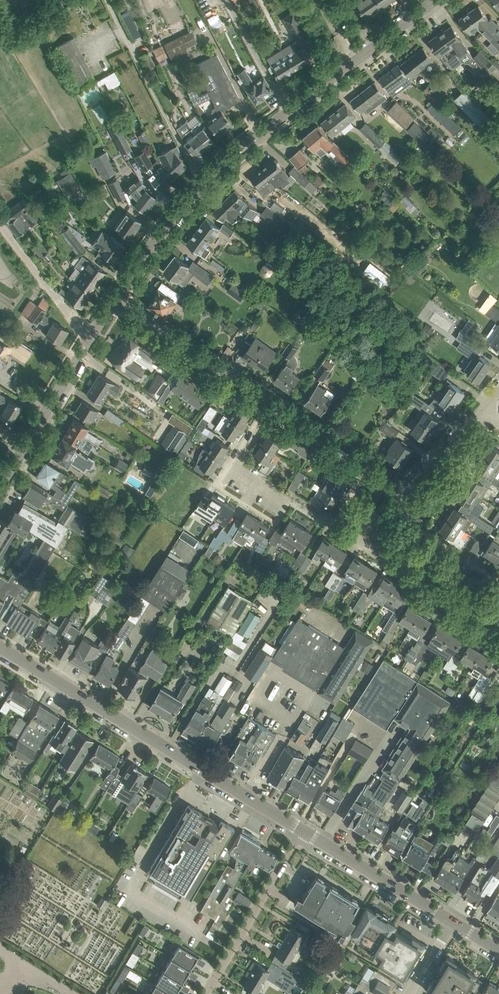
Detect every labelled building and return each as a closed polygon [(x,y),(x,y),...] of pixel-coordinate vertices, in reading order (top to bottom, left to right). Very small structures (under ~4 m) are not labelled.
[(254,9),(259,6),(256,0),(249,0),(254,9)] [(382,7),(377,0),(363,0),(357,4),(367,18),(382,7)] [(494,21),(492,23),(479,5),(459,19),(470,34),(479,28),(492,42),(487,46),(495,55),(498,51),(498,26),(494,21)] [(127,10),(120,14),(130,33),(137,29),(127,10)] [(286,23),(297,41),(307,35),(296,17),(286,23)] [(182,22),(170,28),(175,37),(187,30),(182,22)] [(470,62),(471,57),(473,56),(462,42),(463,41),(452,26),(439,35),(439,34),(429,41),(440,56),(441,56),(451,70),(463,61),(470,62)] [(191,31),(164,45),(169,55),(196,42),(191,31)] [(54,47),(76,90),(96,80),(73,37),(54,47)] [(302,48),(297,51),(292,43),(280,50),(282,52),(293,70),(309,60),(302,48)] [(423,47),(411,57),(417,65),(422,62),(426,67),(434,61),(423,47)] [(474,57),(482,66),(489,59),(480,50),(474,57)] [(148,52),(141,55),(146,68),(154,64),(148,52)] [(280,78),(293,70),(282,52),(269,61),(280,78)] [(214,104),(215,106),(218,113),(221,110),(221,111),(240,100),(216,53),(195,64),(196,68),(198,71),(200,76),(207,72),(214,88),(198,96),(202,102),(211,98),(214,103),(214,104)] [(412,78),(426,67),(422,62),(417,65),(411,57),(401,64),(412,78)] [(399,64),(379,78),(392,95),(411,81),(399,64)] [(244,68),(236,73),(255,101),(272,90),(263,77),(254,83),(244,68)] [(114,71),(103,77),(107,83),(118,77),(114,71)] [(375,81),(351,100),(360,113),(366,109),(368,113),(388,98),(375,81)] [(429,83),(423,89),(434,100),(440,94),(429,83)] [(194,106),(202,102),(198,96),(195,88),(187,91),(194,106)] [(455,98),(483,128),(492,119),(464,90),(455,98)] [(462,128),(447,113),(435,101),(428,108),(441,120),(455,135),(462,128)] [(398,102),(388,111),(406,128),(416,118),(398,102)] [(345,104),(322,123),(332,136),(356,117),(345,104)] [(218,113),(215,106),(212,109),(211,113),(213,117),(207,122),(207,123),(218,137),(233,125),(221,111),(221,110),(218,113)] [(188,122),(190,128),(193,134),(204,148),(213,140),(202,127),(197,114),(188,122)] [(122,155),(132,150),(117,121),(108,126),(122,155)] [(178,130),(181,136),(183,142),(195,156),(204,148),(193,134),(190,128),(188,122),(178,130)] [(360,128),(380,148),(385,142),(366,122),(360,128)] [(330,138),(319,125),(304,137),(314,150),(315,149),(320,156),(325,152),(332,158),(331,160),(337,165),(338,163),(343,168),(346,166),(347,167),(354,160),(330,138)] [(423,127),(410,140),(422,152),(436,139),(423,127)] [(398,164),(404,158),(388,141),(381,147),(398,164)] [(161,164),(174,177),(187,165),(183,160),(184,160),(176,144),(157,154),(159,159),(161,164)] [(309,161),(300,149),(289,158),(302,173),(308,169),(305,164),(309,161)] [(147,177),(160,191),(174,177),(161,164),(159,159),(152,165),(144,150),(135,156),(147,177)] [(103,178),(116,171),(106,152),(93,159),(103,178)] [(290,177),(275,159),(263,168),(277,187),(290,177)] [(289,172),(305,186),(310,181),(294,166),(289,172)] [(277,187),(263,168),(251,178),(265,196),(277,187)] [(65,173),(50,185),(62,201),(78,188),(65,173)] [(320,175),(314,181),(321,188),(327,181),(320,175)] [(126,189),(122,191),(125,197),(129,204),(131,206),(134,203),(145,212),(156,197),(144,187),(142,190),(140,189),(145,185),(138,177),(125,188),(126,189)] [(125,197),(122,191),(116,180),(109,183),(118,201),(125,197)] [(331,188),(327,193),(334,200),(339,194),(331,188)] [(253,207),(235,190),(227,198),(237,208),(242,213),(243,214),(252,220),(259,211),(253,207)] [(95,191),(86,196),(92,206),(97,203),(99,198),(95,191)] [(267,195),(263,201),(280,215),(284,209),(267,195)] [(2,214),(8,222),(18,215),(23,221),(27,227),(30,224),(31,225),(39,219),(23,198),(2,214)] [(237,208),(227,198),(213,211),(224,221),(227,218),(232,224),(243,214),(242,213),(237,208)] [(261,213),(271,220),(276,214),(266,206),(261,213)] [(130,239),(142,222),(126,210),(114,227),(130,239)] [(7,223),(12,230),(17,236),(28,228),(27,227),(23,221),(18,215),(8,222),(7,223)] [(235,231),(224,223),(220,228),(206,218),(187,244),(206,257),(211,249),(206,246),(211,239),(212,240),(216,235),(215,235),(220,228),(231,236),(235,231)] [(86,249),(81,243),(74,234),(69,227),(62,232),(79,254),(86,249)] [(79,230),(74,234),(81,243),(86,239),(79,230)] [(113,262),(125,245),(110,235),(109,236),(102,231),(91,246),(113,262)] [(48,252),(42,257),(47,262),(52,258),(48,252)] [(76,268),(81,272),(98,283),(106,272),(82,255),(74,267),(76,268)] [(212,275),(193,261),(189,266),(175,255),(164,271),(178,282),(188,269),(206,283),(212,275)] [(263,266),(261,269),(262,273),(265,275),(269,275),(271,271),(271,270),(274,266),(267,261),(264,266),(263,266)] [(75,281),(91,293),(98,283),(81,272),(76,268),(69,277),(71,279),(75,281)] [(80,307),(91,293),(75,281),(71,279),(67,285),(70,287),(67,292),(61,288),(58,291),(80,307)] [(181,294),(163,281),(162,281),(161,281),(160,281),(159,281),(158,281),(157,282),(156,283),(156,284),(156,285),(156,286),(156,287),(156,288),(157,289),(158,289),(154,294),(156,295),(149,305),(166,316),(181,294)] [(235,281),(228,291),(241,301),(249,292),(235,281)] [(0,288),(0,298),(12,306),(20,294),(4,283),(0,288)] [(480,310),(484,313),(492,304),(497,299),(490,293),(485,300),(488,302),(480,310)] [(31,300),(23,311),(22,313),(37,324),(39,321),(51,328),(47,334),(59,342),(67,329),(43,315),(46,311),(31,300)] [(492,304),(484,313),(497,322),(498,319),(498,309),(492,304)] [(217,313),(213,319),(220,324),(225,318),(217,313)] [(256,320),(251,328),(256,332),(261,324),(256,320)] [(292,324),(287,330),(295,335),(299,329),(292,324)] [(2,357),(4,359),(9,351),(24,361),(30,351),(0,331),(0,360),(2,357)] [(460,342),(474,351),(479,343),(466,334),(460,342)] [(116,347),(109,358),(116,363),(115,365),(137,380),(139,376),(138,375),(143,368),(137,365),(130,360),(136,351),(143,355),(149,346),(136,337),(133,341),(126,336),(118,348),(116,347)] [(254,340),(243,357),(249,362),(251,360),(264,370),(275,355),(261,345),(263,343),(256,338),(255,341),(254,340)] [(291,342),(283,353),(290,358),(291,359),(293,355),(299,347),(291,342)] [(479,380),(491,363),(476,353),(464,370),(479,380)] [(284,365),(274,379),(290,391),(300,377),(292,371),(296,366),(297,364),(297,362),(297,358),(296,356),(293,355),(291,359),(290,358),(288,361),(285,366),(284,365)] [(326,358),(315,375),(323,380),(334,364),(326,358)] [(440,363),(432,373),(444,381),(450,371),(440,363)] [(99,373),(86,394),(101,403),(109,390),(116,394),(120,387),(99,373)] [(209,393),(182,375),(172,389),(199,407),(209,393)] [(151,385),(147,391),(157,397),(168,381),(162,377),(154,388),(151,385)] [(452,410),(465,392),(448,380),(443,387),(445,388),(442,393),(441,392),(429,404),(434,408),(440,412),(445,404),(452,410)] [(306,402),(322,413),(332,399),(324,393),(326,390),(318,384),(306,402)] [(138,387),(128,403),(137,409),(149,417),(154,409),(159,402),(138,387)] [(224,397),(228,392),(222,388),(218,393),(224,397)] [(430,414),(434,408),(429,404),(414,393),(409,399),(425,411),(412,430),(426,440),(439,421),(430,414)] [(6,428),(10,421),(11,421),(20,405),(10,399),(10,400),(0,394),(0,403),(6,406),(1,415),(0,415),(0,425),(6,428)] [(97,410),(82,400),(75,412),(90,422),(97,410)] [(239,406),(231,419),(243,426),(251,414),(239,406)] [(107,409),(103,414),(119,425),(123,420),(107,409)] [(243,426),(231,419),(226,415),(222,420),(227,424),(222,431),(234,439),(243,426)] [(197,428),(202,432),(203,431),(206,426),(209,421),(203,417),(197,428)] [(70,423),(68,427),(94,443),(98,445),(101,440),(86,431),(88,427),(74,418),(73,419),(72,418),(69,422),(70,423)] [(402,466),(413,450),(395,438),(399,431),(386,422),(380,429),(393,438),(382,452),(395,461),(394,461),(396,463),(396,462),(402,466)] [(216,433),(206,426),(203,431),(202,432),(213,438),(216,433)] [(94,443),(68,427),(66,430),(65,429),(62,433),(64,434),(63,435),(78,444),(80,441),(99,453),(102,448),(98,445),(94,443)] [(269,434),(262,444),(275,453),(280,447),(283,449),(288,441),(280,436),(278,439),(269,434)] [(58,443),(57,446),(75,457),(78,452),(73,449),(75,445),(62,437),(62,438),(60,437),(57,442),(58,443)] [(308,447),(294,437),(291,443),(305,452),(308,447)] [(209,452),(221,460),(229,447),(217,439),(209,452)] [(272,468),(272,466),(275,462),(271,460),(275,453),(262,444),(255,455),(262,460),(256,470),(267,476),(272,468)] [(484,455),(498,465),(498,450),(491,445),(484,455)] [(53,448),(50,453),(52,454),(51,455),(52,456),(57,459),(56,461),(63,465),(68,468),(71,463),(78,468),(85,472),(87,468),(88,468),(89,468),(90,468),(91,468),(92,467),(93,467),(93,466),(94,465),(94,464),(94,463),(94,462),(94,461),(94,460),(94,459),(80,450),(78,452),(75,457),(57,446),(55,449),(53,448)] [(221,460),(209,452),(203,448),(200,454),(205,458),(201,465),(212,472),(221,460)] [(181,450),(178,455),(184,459),(187,454),(181,450)] [(483,476),(493,482),(498,486),(498,478),(496,476),(498,472),(498,465),(484,455),(477,466),(486,472),(483,476)] [(325,481),(323,485),(340,496),(347,485),(341,481),(347,474),(327,460),(322,468),(327,472),(322,479),(325,481)] [(56,489),(53,494),(67,502),(79,483),(73,479),(65,492),(54,485),(56,481),(59,483),(66,473),(47,461),(45,464),(44,463),(43,466),(36,476),(37,477),(39,479),(42,481),(56,489)] [(162,473),(146,463),(142,470),(158,480),(162,473)] [(300,470),(293,480),(300,484),(306,474),(300,470)] [(471,475),(464,486),(482,498),(493,482),(483,476),(480,481),(471,475)] [(27,498),(24,502),(36,509),(43,499),(55,507),(56,505),(64,510),(59,518),(69,525),(78,510),(67,502),(53,494),(32,482),(24,496),(27,498)] [(98,485),(95,491),(107,498),(110,492),(98,485)] [(333,507),(340,496),(323,485),(320,490),(323,491),(319,497),(315,495),(311,501),(324,509),(327,503),(333,507)] [(467,509),(466,509),(472,513),(478,516),(484,507),(478,503),(482,498),(464,486),(457,497),(466,502),(463,507),(467,509)] [(217,497),(213,495),(210,500),(203,496),(194,511),(212,522),(214,519),(213,518),(224,501),(226,499),(219,495),(217,497)] [(225,525),(235,508),(224,501),(213,518),(214,519),(225,525)] [(23,502),(17,512),(15,510),(7,522),(7,523),(14,528),(23,533),(23,532),(25,533),(28,527),(57,545),(69,525),(59,518),(57,522),(36,509),(24,502),(23,502)] [(455,508),(448,519),(465,530),(472,520),(490,532),(494,526),(478,516),(472,513),(466,509),(463,514),(455,508)] [(244,534),(248,537),(259,520),(247,513),(236,532),(243,536),(244,534)] [(14,528),(7,523),(7,522),(0,518),(0,551),(14,528)] [(465,530),(448,519),(441,529),(450,536),(448,539),(461,548),(464,543),(459,539),(465,530)] [(270,527),(259,520),(248,537),(253,540),(255,536),(261,541),(256,549),(262,553),(270,539),(264,536),(270,527)] [(270,539),(262,553),(268,542),(276,547),(278,543),(294,552),(296,549),(301,552),(302,550),(313,534),(290,520),(282,533),(276,529),(270,539)] [(114,526),(111,531),(112,531),(118,535),(125,539),(128,534),(114,526)] [(4,600),(9,592),(14,596),(27,576),(34,580),(38,574),(57,545),(28,527),(25,533),(37,541),(39,537),(44,540),(22,573),(20,572),(17,577),(12,573),(8,579),(1,575),(0,577),(0,606),(4,600)] [(211,546),(215,549),(217,550),(224,540),(228,533),(222,529),(217,537),(215,536),(210,545),(211,546)] [(230,529),(228,533),(224,540),(230,544),(237,533),(230,529)] [(184,530),(179,536),(185,540),(189,533),(184,530)] [(112,531),(108,537),(114,541),(118,535),(112,531)] [(498,556),(498,534),(498,533),(485,553),(496,560),(498,556)] [(322,554),(328,557),(336,544),(325,538),(316,551),(313,557),(318,560),(322,554)] [(471,549),(476,553),(483,542),(478,539),(471,549)] [(126,544),(122,550),(129,555),(134,548),(126,544)] [(338,565),(347,551),(336,544),(328,557),(324,564),(335,570),(338,565)] [(299,569),(307,556),(307,557),(300,553),(294,564),(300,568),(299,569)] [(312,559),(307,556),(299,569),(304,572),(312,559)] [(354,583),(366,563),(355,557),(347,570),(343,576),(354,583)] [(142,594),(166,609),(186,578),(162,563),(142,594)] [(369,584),(377,570),(366,563),(354,583),(365,590),(368,584),(369,584)] [(325,585),(330,588),(338,575),(333,572),(325,585)] [(38,574),(34,580),(38,583),(42,577),(38,574)] [(342,578),(338,575),(330,588),(334,591),(342,578)] [(20,603),(34,580),(27,576),(14,596),(1,617),(6,621),(6,622),(27,635),(27,634),(29,632),(36,636),(47,619),(31,609),(28,613),(19,607),(21,604),(20,603)] [(383,592),(389,596),(397,582),(386,576),(377,589),(374,595),(379,598),(383,592)] [(102,602),(109,590),(113,584),(107,579),(103,586),(103,585),(95,597),(102,602)] [(400,601),(408,589),(397,582),(389,596),(383,605),(394,611),(383,629),(387,632),(395,619),(405,604),(400,601)] [(182,586),(176,595),(182,600),(188,591),(182,586)] [(230,586),(208,621),(233,636),(255,601),(230,586)] [(116,594),(109,590),(102,602),(108,606),(116,594)] [(287,600),(303,610),(309,602),(292,591),(287,600)] [(356,615),(369,594),(364,591),(356,604),(351,612),(356,615)] [(360,618),(365,610),(373,597),(369,594),(356,615),(360,618)] [(401,620),(412,627),(420,613),(409,606),(401,620)] [(45,626),(36,640),(52,650),(61,636),(62,637),(70,624),(72,620),(77,611),(74,609),(68,618),(67,617),(60,627),(49,620),(45,627),(45,626)] [(249,640),(248,639),(261,616),(251,610),(227,652),(239,658),(249,640)] [(422,633),(423,634),(431,620),(420,613),(412,627),(407,634),(418,640),(421,635),(422,633)] [(293,626),(287,634),(291,637),(296,628),(302,619),(298,617),(293,626)] [(124,639),(135,623),(128,618),(117,634),(124,639)] [(395,619),(387,632),(381,643),(385,645),(387,642),(388,643),(394,633),(393,632),(399,622),(395,619)] [(308,623),(282,666),(283,667),(319,689),(346,647),(346,646),(344,645),(344,646),(339,643),(339,642),(338,641),(337,642),(332,639),(332,638),(308,623)] [(62,637),(54,651),(65,657),(81,631),(70,624),(62,637)] [(438,652),(442,646),(451,632),(440,625),(430,641),(426,638),(421,646),(412,662),(416,664),(428,645),(438,652)] [(319,689),(318,691),(336,703),(363,658),(375,640),(357,629),(346,646),(346,647),(319,689)] [(452,652),(453,653),(462,639),(451,632),(442,646),(438,652),(449,658),(452,652)] [(421,646),(426,638),(421,635),(418,640),(414,645),(413,644),(405,657),(412,662),(421,646)] [(102,638),(98,645),(83,636),(69,660),(93,673),(110,643),(102,638)] [(278,650),(283,642),(279,640),(274,648),(278,650)] [(278,651),(272,660),(276,662),(281,653),(286,644),(283,642),(278,651)] [(106,654),(94,674),(108,683),(117,668),(110,663),(113,658),(114,659),(119,650),(110,644),(106,651),(108,653),(107,655),(106,654)] [(468,671),(469,672),(481,651),(470,644),(462,658),(464,659),(463,660),(463,661),(463,663),(463,664),(464,665),(464,666),(465,667),(465,668),(466,669),(467,670),(468,671)] [(259,648),(243,673),(256,681),(273,656),(259,648)] [(473,699),(479,689),(487,676),(483,673),(492,658),(481,651),(469,672),(468,672),(479,679),(468,696),(473,699)] [(138,672),(129,667),(117,688),(135,698),(149,673),(158,678),(168,662),(151,652),(138,672)] [(444,667),(449,670),(456,657),(452,654),(444,667)] [(449,670),(453,673),(461,660),(456,657),(449,670)] [(353,707),(354,707),(387,729),(394,718),(417,681),(393,666),(381,659),(353,707)] [(366,661),(362,668),(368,672),(373,665),(366,661)] [(225,676),(216,691),(225,696),(234,681),(225,676)] [(487,676),(479,689),(473,699),(478,702),(492,679),(487,676)] [(150,707),(171,720),(182,701),(185,703),(196,685),(187,680),(177,697),(162,688),(150,707)] [(238,680),(233,688),(239,691),(244,683),(238,680)] [(382,769),(400,780),(451,702),(418,680),(417,681),(394,718),(400,722),(401,721),(411,727),(390,760),(388,759),(382,769)] [(13,687),(0,709),(0,717),(2,718),(5,713),(11,703),(25,712),(33,699),(13,687)] [(199,736),(200,736),(208,723),(205,720),(207,717),(209,718),(214,710),(212,709),(216,702),(205,695),(185,727),(186,728),(183,733),(196,741),(199,736)] [(209,721),(208,723),(200,736),(214,745),(222,731),(220,730),(228,718),(236,706),(226,700),(212,722),(209,721)] [(28,722),(20,734),(39,746),(47,733),(58,715),(39,703),(28,722)] [(331,713),(316,739),(325,745),(340,718),(331,713)] [(231,755),(242,762),(264,726),(248,717),(236,737),(240,739),(231,755)] [(355,723),(347,719),(343,717),(334,733),(346,739),(355,723)] [(22,718),(12,734),(18,738),(20,734),(28,722),(22,718)] [(292,740),(301,745),(311,727),(306,724),(308,721),(304,718),(292,740)] [(69,745),(67,744),(78,727),(65,719),(65,720),(65,719),(54,736),(61,741),(57,747),(65,752),(69,745)] [(276,734),(264,726),(242,762),(251,768),(261,752),(264,754),(276,734)] [(78,731),(69,745),(65,752),(59,761),(75,771),(93,740),(78,731)] [(18,738),(11,750),(30,761),(39,746),(20,734),(18,738)] [(357,740),(349,753),(365,763),(373,749),(357,740)] [(99,743),(90,757),(110,770),(105,778),(101,784),(107,788),(111,782),(117,772),(119,768),(114,764),(119,756),(99,743)] [(286,745),(268,777),(287,788),(295,773),(305,756),(286,745)] [(315,765),(298,794),(310,801),(333,761),(326,757),(320,756),(317,761),(315,765)] [(295,773),(287,788),(289,788),(289,789),(288,791),(292,793),(293,792),(294,791),(298,794),(315,765),(317,761),(311,758),(301,777),(295,773)] [(111,782),(107,788),(113,792),(117,786),(125,791),(129,784),(137,790),(147,773),(131,763),(123,776),(117,772),(111,782)] [(493,776),(464,822),(461,827),(475,836),(478,831),(498,798),(498,768),(493,776)] [(156,812),(171,788),(153,777),(140,798),(150,804),(148,808),(156,812)] [(36,798),(41,789),(29,782),(24,791),(36,798)] [(354,826),(366,834),(376,817),(377,817),(387,800),(389,797),(381,792),(368,812),(364,809),(376,789),(367,783),(362,790),(344,819),(354,826)] [(396,785),(389,797),(387,800),(399,808),(397,811),(402,814),(409,804),(407,803),(412,795),(396,785)] [(330,789),(329,792),(324,789),(315,804),(332,815),(346,792),(339,787),(336,793),(330,789)] [(419,805),(423,797),(417,793),(413,802),(419,805)] [(63,798),(55,794),(48,806),(56,810),(57,808),(63,798)] [(63,798),(57,808),(63,811),(69,802),(63,798)] [(406,814),(412,817),(419,807),(413,803),(406,814)] [(215,820),(188,804),(147,873),(156,879),(155,882),(152,880),(151,880),(180,897),(182,894),(191,900),(234,828),(231,826),(230,825),(221,820),(220,821),(219,823),(215,820)] [(426,807),(420,804),(419,807),(412,817),(417,821),(426,807)] [(490,824),(491,825),(496,828),(498,823),(498,816),(497,814),(490,824)] [(391,849),(410,820),(405,816),(396,830),(393,828),(383,844),(391,849)] [(389,825),(377,817),(376,817),(366,834),(379,842),(389,825)] [(391,849),(399,854),(409,838),(405,835),(406,834),(407,835),(415,822),(410,820),(391,849)] [(251,859),(259,844),(260,843),(259,843),(261,841),(242,830),(241,832),(230,850),(236,854),(235,866),(234,868),(227,864),(200,910),(215,919),(225,903),(224,903),(228,896),(233,889),(251,859)] [(417,834),(403,857),(421,868),(422,867),(431,873),(441,857),(436,854),(431,861),(427,859),(431,853),(433,854),(444,836),(438,832),(431,843),(417,834)] [(153,843),(143,837),(139,844),(149,850),(153,843)] [(462,894),(478,904),(487,890),(491,893),(498,881),(498,837),(490,850),(498,856),(493,865),(490,870),(483,866),(483,865),(482,865),(481,865),(481,866),(480,866),(478,869),(462,894)] [(259,844),(251,859),(269,869),(277,855),(259,844)] [(434,877),(445,884),(461,858),(459,856),(462,852),(456,849),(451,857),(446,858),(434,877)] [(461,858),(445,884),(456,891),(472,864),(461,858)] [(346,930),(347,931),(355,919),(354,918),(349,916),(358,901),(356,900),(357,899),(352,896),(351,897),(344,893),(344,892),(344,891),(343,892),(336,888),(337,887),(332,884),(331,885),(329,884),(324,881),(322,880),(323,879),(318,875),(317,876),(315,876),(313,879),(297,905),(331,925),(328,930),(341,938),(346,930)] [(251,900),(238,892),(233,889),(228,896),(246,907),(251,900)] [(488,910),(498,917),(498,892),(497,895),(488,910)] [(34,900),(28,905),(31,909),(38,904),(34,900)] [(405,981),(414,970),(413,969),(409,967),(416,955),(420,957),(421,958),(426,950),(427,945),(424,944),(412,937),(401,931),(400,933),(396,931),(392,936),(388,934),(395,924),(387,919),(386,920),(374,912),(374,911),(366,906),(358,921),(355,919),(347,931),(339,944),(343,947),(352,933),(359,937),(361,935),(384,949),(378,960),(382,962),(380,965),(402,978),(403,979),(405,981)] [(275,955),(271,962),(284,969),(289,963),(296,950),(299,952),(302,947),(315,954),(321,943),(306,934),(310,929),(298,921),(293,928),(292,927),(275,955)] [(139,933),(142,935),(144,936),(149,926),(145,924),(139,933)] [(138,943),(134,950),(138,953),(142,945),(138,943)] [(190,968),(198,955),(179,943),(171,957),(190,968)] [(134,960),(138,953),(134,950),(129,957),(134,960)] [(325,950),(320,958),(328,962),(333,954),(325,950)] [(436,978),(436,979),(437,980),(434,984),(431,982),(426,990),(433,993),(453,993),(455,991),(461,993),(474,993),(482,981),(473,976),(475,974),(467,969),(466,971),(453,963),(454,961),(447,956),(439,969),(442,970),(440,975),(439,974),(438,975),(441,977),(439,980),(436,978)] [(171,957),(163,970),(182,981),(190,968),(171,957)] [(267,969),(254,961),(253,961),(256,963),(243,985),(256,993),(265,977),(288,991),(293,983),(302,988),(306,982),(284,969),(271,962),(267,969)] [(122,969),(116,980),(120,982),(127,971),(122,969)] [(375,969),(368,981),(362,977),(359,982),(378,993),(384,993),(388,987),(392,989),(396,982),(375,969)] [(174,993),(175,993),(182,981),(163,970),(155,983),(174,993)] [(318,982),(324,985),(328,979),(322,976),(318,982)] [(114,993),(120,982),(116,980),(109,991),(114,993)] [(312,980),(309,985),(314,989),(317,983),(312,980)] [(498,986),(489,981),(481,993),(482,993),(493,993),(498,986)] [(359,982),(352,993),(346,990),(343,993),(378,993),(359,982)] [(149,993),(174,993),(155,983),(149,993)]
